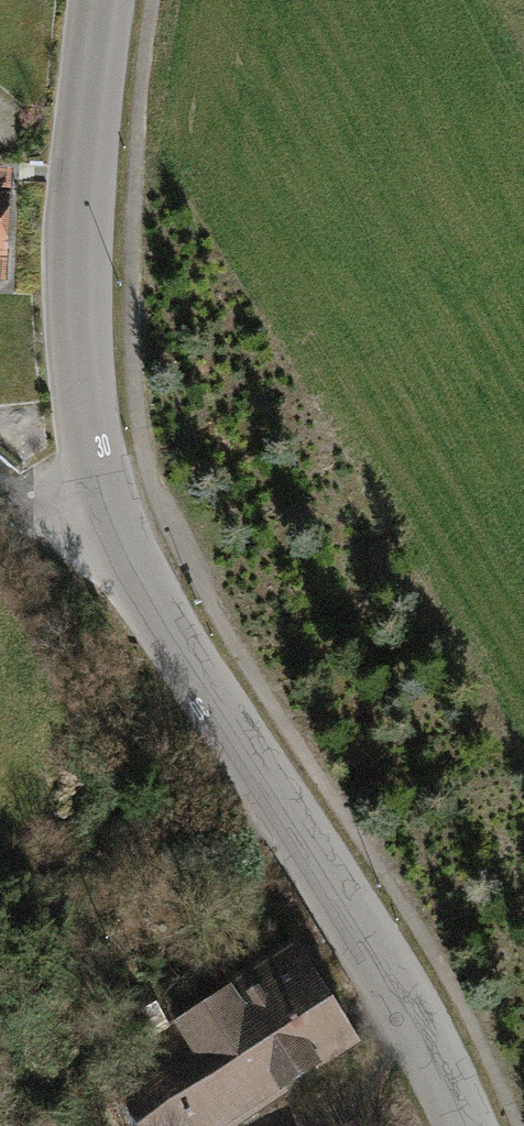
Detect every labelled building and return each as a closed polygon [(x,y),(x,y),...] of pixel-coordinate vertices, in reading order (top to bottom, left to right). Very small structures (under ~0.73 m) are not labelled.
[(0,179),(0,295),(9,295),(11,179),(0,179)] [(295,935),(104,1054),(149,1125),(217,1125),(359,1037),(295,935)]
